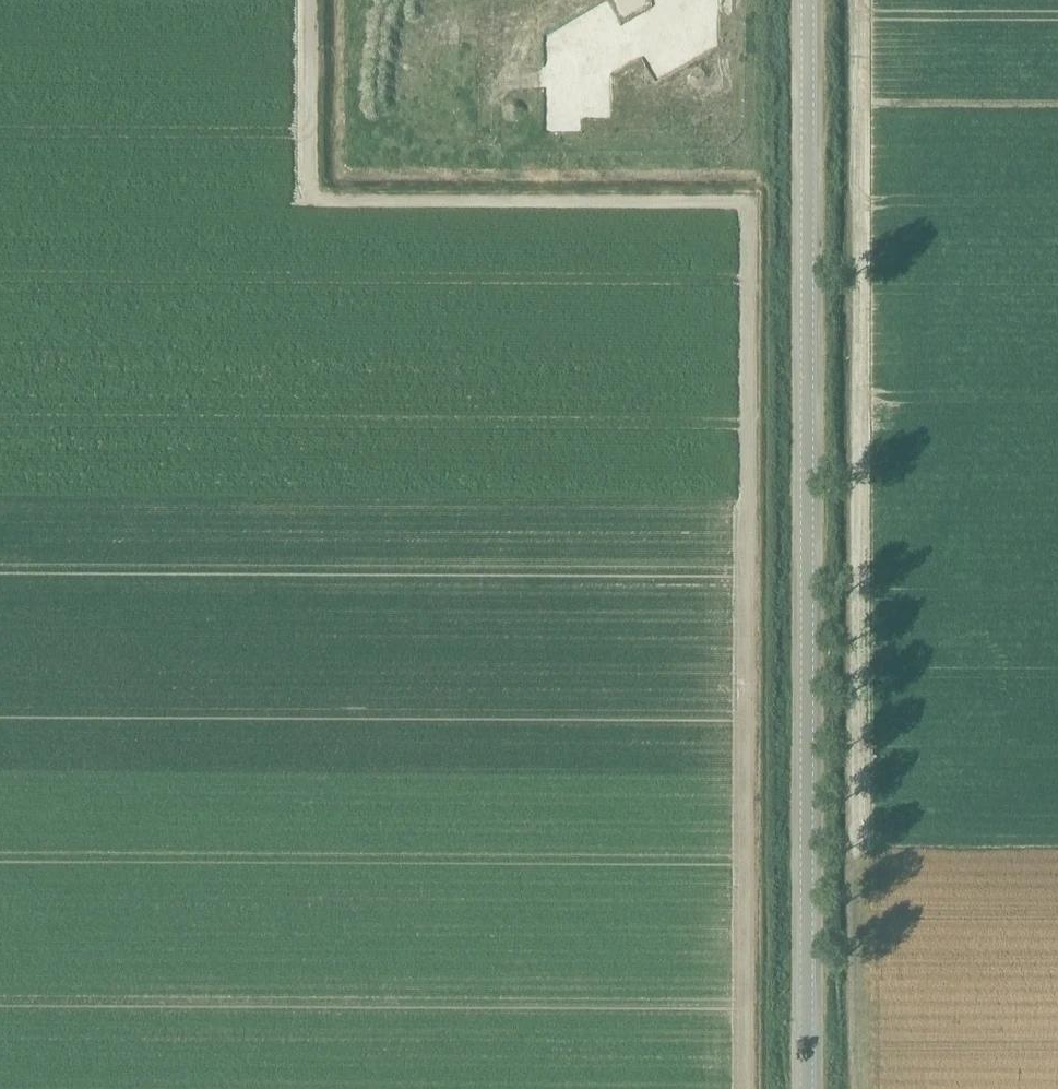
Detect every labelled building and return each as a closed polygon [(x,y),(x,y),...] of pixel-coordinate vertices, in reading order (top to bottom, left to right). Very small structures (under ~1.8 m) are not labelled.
[(546,129),(577,129),(577,116),(607,116),(607,73),(642,53),(657,77),(716,44),(715,0),(654,0),(654,8),(619,28),(605,4),(546,38),(546,129)]
